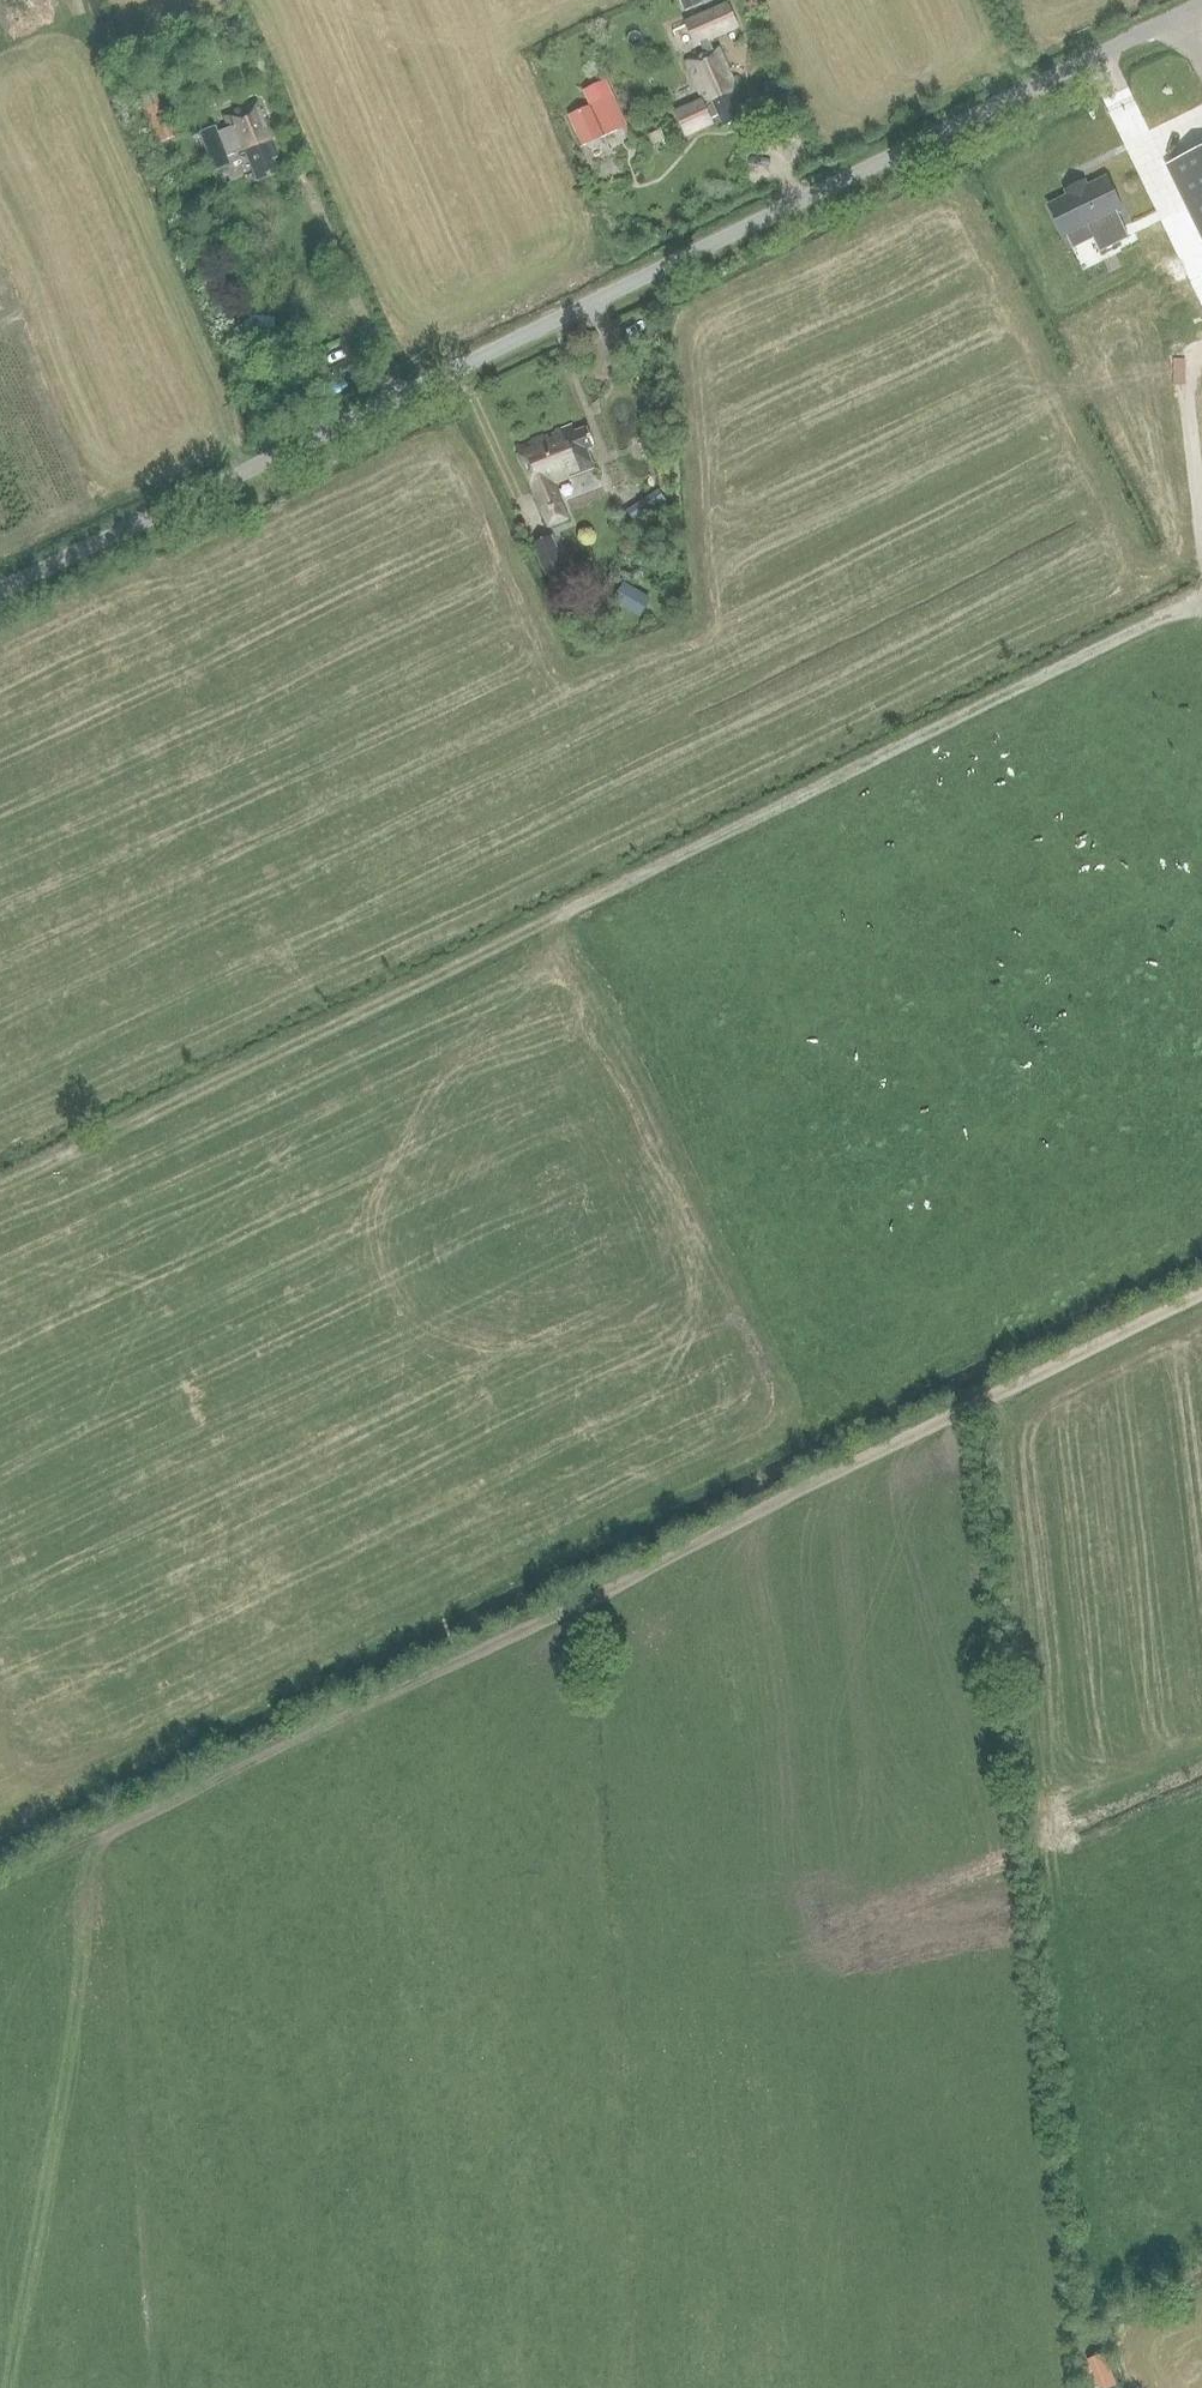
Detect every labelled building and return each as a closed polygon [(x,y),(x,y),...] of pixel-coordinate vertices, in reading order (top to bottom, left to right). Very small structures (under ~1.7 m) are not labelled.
[(685,11),(704,3),(703,0),(680,0),(685,11)] [(735,24),(727,6),(688,23),(697,43),(700,42),(705,53),(686,61),(705,105),(702,106),(700,103),(678,113),(686,131),(684,132),(685,134),(710,123),(708,119),(719,114),(724,126),(742,118),(738,109),(745,106),(718,47),(712,50),(707,38),(738,25),(737,23),(735,24)] [(771,99),(785,93),(779,80),(765,85),(771,99)] [(627,125),(613,95),(591,105),(605,136),(627,125)] [(172,135),(158,101),(140,109),(154,143),(172,135)] [(224,116),(229,128),(218,132),(215,126),(199,133),(214,172),(230,166),(227,157),(238,152),(239,155),(245,152),(256,180),(277,172),(272,160),(278,157),(257,103),(224,116)] [(582,146),(604,136),(590,105),(569,115),(582,146)] [(1166,165),(1201,238),(1201,148),(1166,165)] [(1082,183),(1082,184),(1069,190),(1069,189),(1067,190),(1070,196),(1050,206),(1065,237),(1067,236),(1067,235),(1087,226),(1093,239),(1100,253),(1120,243),(1114,231),(1124,226),(1117,211),(1121,209),(1106,179),(1086,189),(1083,182),(1082,183)] [(550,527),(568,520),(554,483),(594,467),(587,449),(595,446),(588,427),(575,432),(573,424),(516,447),(550,527)] [(653,515),(644,501),(629,511),(638,525),(653,515)] [(565,568),(551,535),(533,542),(547,575),(565,568)] [(614,602),(640,617),(651,597),(625,582),(614,602)] [(1102,2352),(1088,2358),(1100,2387),(1106,2387),(1117,2384),(1103,2352),(1102,2352)]
